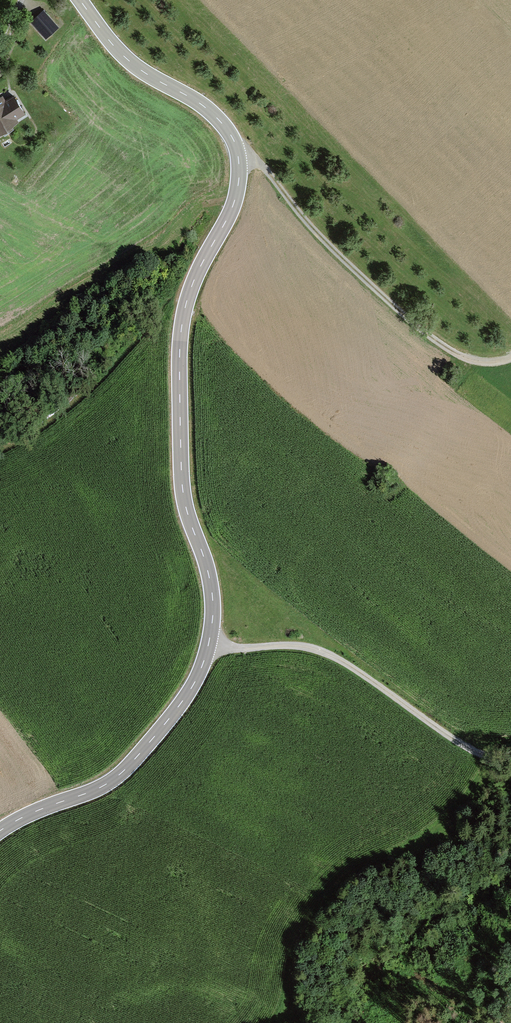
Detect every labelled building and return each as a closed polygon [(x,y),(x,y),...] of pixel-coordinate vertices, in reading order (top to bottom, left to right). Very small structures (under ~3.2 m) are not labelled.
[(58,26),(43,9),(37,15),(30,20),(46,37),(58,26)] [(14,94),(5,100),(1,95),(0,96),(0,133),(18,121),(16,118),(26,112),(14,94)]
